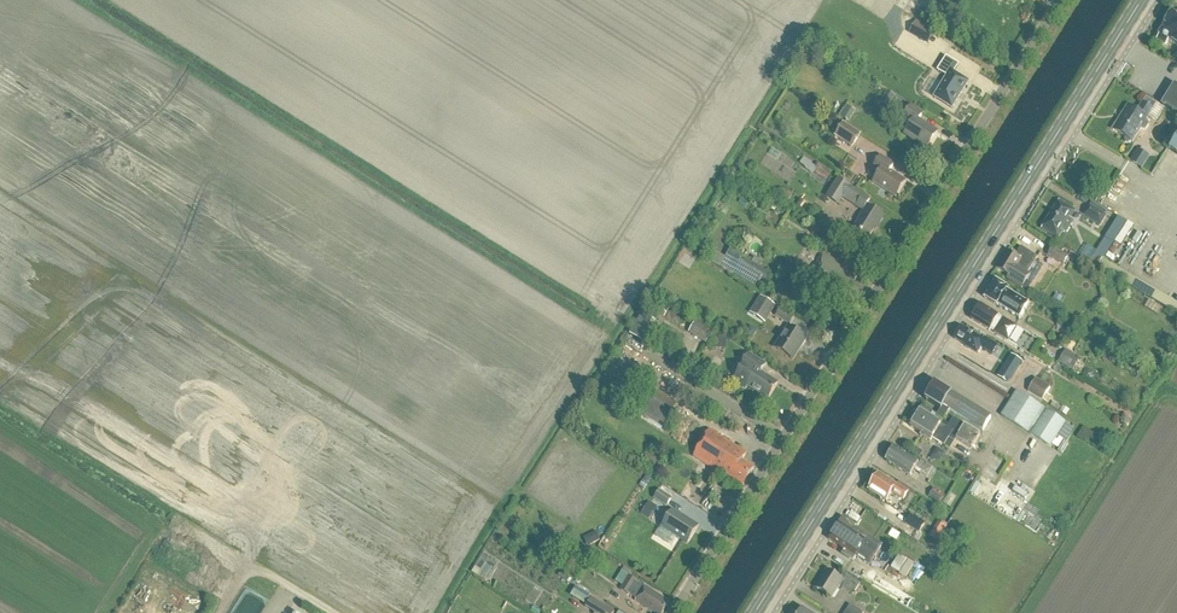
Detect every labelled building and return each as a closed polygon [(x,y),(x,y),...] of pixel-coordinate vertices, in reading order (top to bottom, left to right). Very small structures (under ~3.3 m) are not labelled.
[(1176,18),(1172,15),(1171,17),(1169,17),(1168,18),(1167,20),(1167,21),(1166,22),(1166,24),(1165,26),(1159,36),(1160,36),(1156,41),(1166,47),(1169,42),(1176,47),(1176,16),(1176,18)] [(923,26),(916,37),(922,41),(928,30),(923,26)] [(947,78),(934,98),(952,110),(969,83),(954,73),(959,66),(946,58),(937,72),(947,78)] [(1174,85),(1173,87),(1171,90),(1161,105),(1162,105),(1165,107),(1176,115),(1176,87),(1174,85)] [(887,107),(894,97),(887,92),(880,103),(887,107)] [(1146,122),(1153,110),(1157,105),(1145,98),(1136,112),(1128,107),(1112,131),(1126,139),(1124,141),(1125,144),(1127,145),(1130,144),(1131,142),(1132,143),(1141,130),(1143,131),(1146,131),(1149,126),(1148,123),(1146,122)] [(927,149),(938,133),(919,121),(924,114),(911,106),(903,118),(912,124),(905,135),(927,149)] [(853,145),(861,133),(843,121),(835,134),(853,145)] [(819,138),(815,145),(834,155),(837,148),(819,138)] [(896,198),(906,183),(890,172),(894,166),(881,157),(873,169),(879,174),(873,184),(896,198)] [(782,161),(778,168),(793,175),(797,168),(782,161)] [(797,171),(794,177),(804,183),(807,177),(797,171)] [(838,179),(829,193),(842,201),(846,194),(859,203),(856,207),(864,212),(853,230),(868,240),(876,226),(878,227),(884,218),(867,207),(872,200),(863,195),(850,187),(838,179)] [(815,183),(812,194),(822,196),(825,185),(815,183)] [(1074,222),(1070,220),(1075,212),(1059,202),(1041,230),(1058,240),(1062,232),(1066,235),(1074,222)] [(1091,206),(1085,217),(1101,227),(1108,215),(1091,206)] [(1086,240),(1077,253),(1086,259),(1095,246),(1086,240)] [(1037,259),(1021,248),(1015,257),(1007,252),(997,270),(1010,278),(1008,281),(1021,290),(1022,288),(1026,282),(1030,275),(1028,274),(1037,259)] [(1052,248),(1047,257),(1063,266),(1068,257),(1052,248)] [(856,307),(866,292),(853,284),(858,276),(823,254),(809,277),(856,307)] [(743,259),(732,277),(754,291),(761,281),(767,285),(775,272),(768,268),(765,273),(760,269),(744,259),(743,259)] [(1102,262),(1098,269),(1176,315),(1176,306),(1102,262)] [(1020,321),(1029,306),(1006,292),(1007,289),(995,282),(984,299),(1020,321)] [(1031,285),(1026,282),(1022,288),(1028,291),(1031,285)] [(751,315),(763,322),(773,306),(761,299),(751,315)] [(666,301),(658,315),(663,318),(672,304),(666,301)] [(980,305),(971,320),(990,332),(990,331),(995,334),(994,334),(1009,343),(1018,328),(1003,319),(1003,320),(998,317),(999,317),(980,305)] [(790,326),(794,319),(780,310),(776,317),(790,326)] [(630,335),(643,343),(656,323),(643,315),(630,335)] [(1176,327),(1176,323),(1167,315),(1162,321),(1174,330),(1176,327)] [(714,331),(697,321),(690,333),(706,343),(714,331)] [(801,347),(807,339),(788,327),(775,349),(792,360),(800,347),(801,347)] [(973,335),(961,327),(954,339),(965,346),(964,348),(977,356),(981,349),(993,356),(998,347),(974,332),(973,335)] [(1080,376),(1085,366),(1079,363),(1081,361),(1065,352),(1058,364),(1080,376)] [(1114,353),(1109,361),(1115,365),(1120,357),(1114,353)] [(1169,366),(1175,356),(1170,353),(1164,363),(1169,366)] [(1052,370),(1056,357),(1043,354),(1039,366),(1052,370)] [(768,400),(778,385),(760,373),(765,365),(749,355),(732,382),(745,390),(747,386),(768,400)] [(1022,362),(1014,357),(1011,362),(1019,367),(1022,362)] [(986,381),(990,373),(977,366),(972,374),(986,381)] [(629,393),(636,382),(625,375),(618,386),(629,393)] [(1043,402),(1051,389),(1036,380),(1028,394),(1043,402)] [(926,402),(936,408),(940,411),(941,412),(942,412),(944,408),(950,412),(951,412),(954,414),(957,416),(959,417),(965,421),(968,423),(981,431),(982,432),(984,433),(987,429),(990,424),(992,420),(978,411),(970,406),(954,396),(950,393),(938,386),(936,385),(926,402)] [(663,433),(680,407),(657,392),(647,408),(639,402),(632,413),(663,433)] [(1050,450),(1066,425),(1017,393),(1001,418),(1050,450)] [(1061,409),(1053,404),(1050,408),(1067,418),(1070,412),(1062,408),(1061,409)] [(921,410),(909,428),(950,454),(962,435),(921,410)] [(743,486),(754,469),(741,462),(746,454),(711,431),(693,457),(717,472),(718,470),(743,486)] [(920,464),(919,464),(894,448),(885,462),(910,478),(915,469),(917,466),(924,470),(922,473),(920,476),(926,480),(933,470),(921,462),(920,464)] [(903,502),(908,495),(897,487),(878,474),(867,492),(886,505),(893,495),(903,502)] [(699,488),(704,480),(698,475),(692,483),(699,488)] [(645,478),(640,485),(644,488),(649,481),(645,478)] [(935,490),(929,498),(940,505),(946,497),(935,490)] [(666,507),(672,499),(660,491),(654,499),(666,507)] [(649,504),(644,511),(652,517),(657,509),(649,504)] [(687,545),(699,527),(673,511),(662,528),(687,545)] [(920,534),(925,526),(911,517),(905,525),(920,534)] [(875,557),(881,548),(876,545),(876,544),(867,538),(867,537),(855,530),(857,527),(843,518),(828,540),(846,552),(844,556),(853,562),(855,558),(869,567),(874,559),(869,556),(870,554),(875,557)] [(895,545),(903,536),(887,523),(880,532),(895,545)] [(596,532),(590,535),(594,544),(600,541),(596,532)] [(486,582),(498,563),(484,554),(472,574),(486,582)] [(906,561),(899,573),(906,577),(913,565),(906,561)] [(464,583),(472,575),(465,568),(457,577),(464,583)] [(840,579),(827,571),(816,589),(833,600),(840,588),(849,594),(854,597),(860,585),(856,582),(843,574),(840,579)] [(636,583),(637,582),(630,577),(621,591),(637,600),(636,602),(654,612),(663,612),(670,602),(645,587),(644,588),(636,583)] [(615,612),(593,599),(587,609),(594,612),(615,612)]
